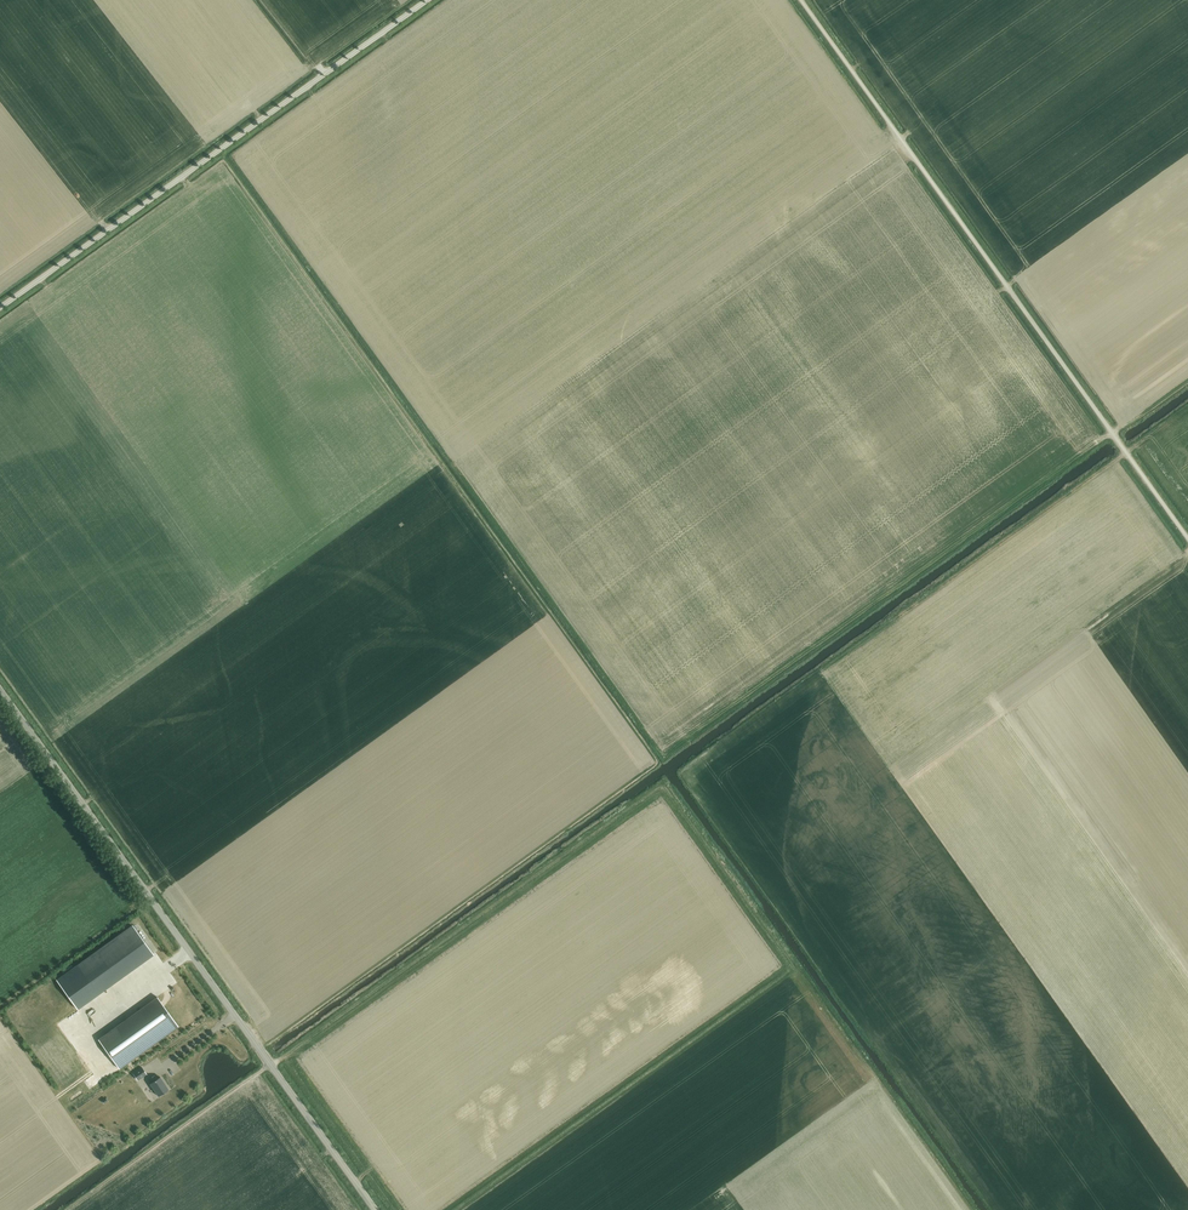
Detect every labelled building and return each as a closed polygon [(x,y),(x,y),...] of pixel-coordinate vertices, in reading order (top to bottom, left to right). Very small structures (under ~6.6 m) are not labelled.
[(77,966),(57,980),(77,1008),(97,994),(152,954),(132,926),(77,966)] [(157,997),(98,1039),(119,1069),(178,1026),(157,997)] [(142,1068),(133,1074),(137,1080),(147,1074),(142,1068)] [(155,1075),(149,1078),(152,1082),(150,1084),(158,1096),(163,1093),(163,1094),(164,1093),(168,1090),(160,1077),(157,1079),(155,1075)]
